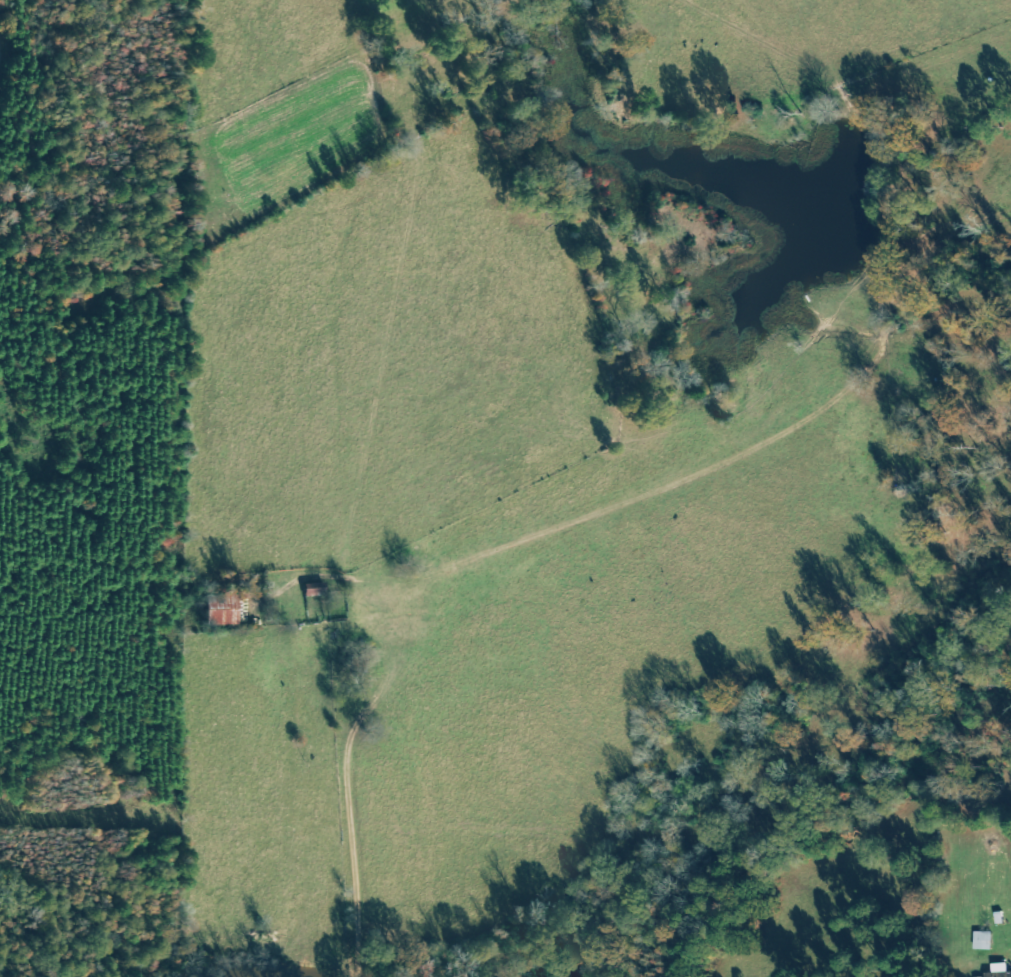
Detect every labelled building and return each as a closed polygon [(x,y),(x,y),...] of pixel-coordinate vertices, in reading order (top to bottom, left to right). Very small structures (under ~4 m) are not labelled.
[(205,594),(206,625),(236,624),(236,594),(205,594)] [(976,949),(993,950),(994,932),(976,931),(976,949)] [(1010,972),(1010,963),(995,963),(995,973),(988,973),(988,976),(1010,976),(1010,972)]
